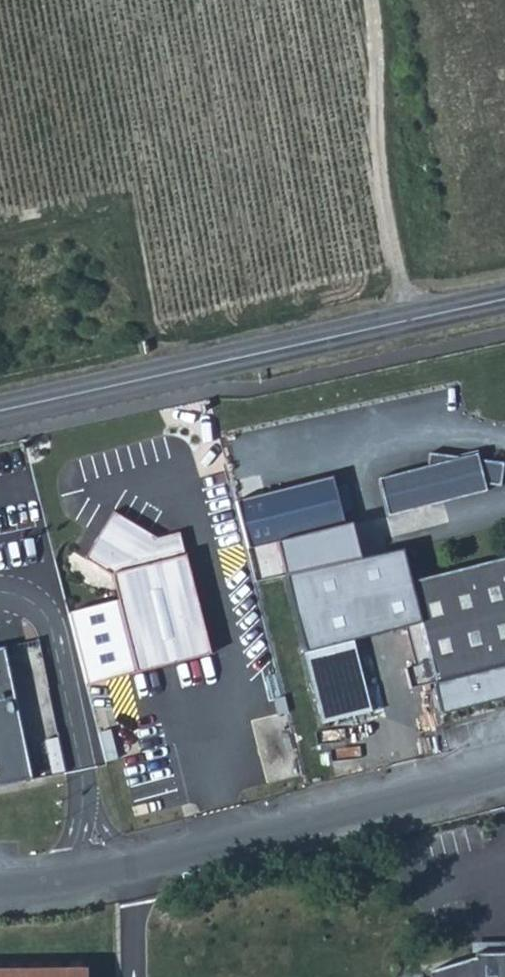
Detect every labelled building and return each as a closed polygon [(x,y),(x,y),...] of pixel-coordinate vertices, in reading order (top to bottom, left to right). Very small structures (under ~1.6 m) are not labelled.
[(378,480),(388,517),(486,492),(484,485),(492,486),(501,487),(504,463),(478,460),(476,454),(462,458),(429,454),(428,467),(378,480)] [(288,576),(295,575),(358,560),(350,525),(343,527),(332,478),(234,500),(245,548),(280,540),(288,576)] [(113,515),(88,557),(116,574),(122,601),(71,614),(88,684),(209,655),(180,534),(154,540),(113,515)] [(288,576),(321,723),(345,717),(370,711),(352,640),(421,625),(410,583),(403,551),(358,560),(295,575),(288,576)] [(504,666),(504,558),(410,583),(421,625),(443,711),(476,703),(504,696),(504,676),(503,666),(504,666)] [(32,779),(4,647),(0,648),(0,786),(32,779)] [(502,954),(472,955),(472,959),(449,963),(427,973),(428,976),(504,976),(504,954),(502,954)]
